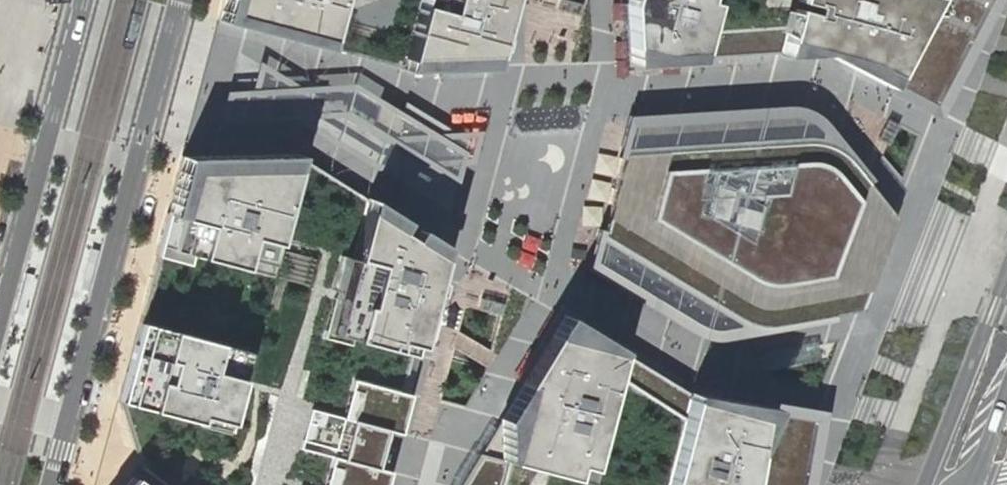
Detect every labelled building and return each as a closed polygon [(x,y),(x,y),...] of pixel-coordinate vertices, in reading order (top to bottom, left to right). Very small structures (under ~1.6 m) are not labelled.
[(219,19),(402,67),(500,45),(511,0),(224,0),(219,19)] [(603,63),(819,50),(936,110),(992,0),(608,0),(603,63)] [(473,139),(410,102),(391,167),(465,165),(473,139)] [(780,111),(633,119),(594,267),(688,324),(698,329),(706,332),(717,334),(726,333),(860,309),(894,217),(818,124),(811,118),(802,114),(792,111),(780,111)] [(181,154),(170,198),(117,399),(144,469),(135,481),(133,473),(123,484),(378,484),(402,394),(443,243),(295,152),(181,154)] [(560,314),(470,462),(459,484),(806,484),(819,415),(680,389),(560,314)] [(462,407),(444,399),(428,435),(445,443),(462,407)]
